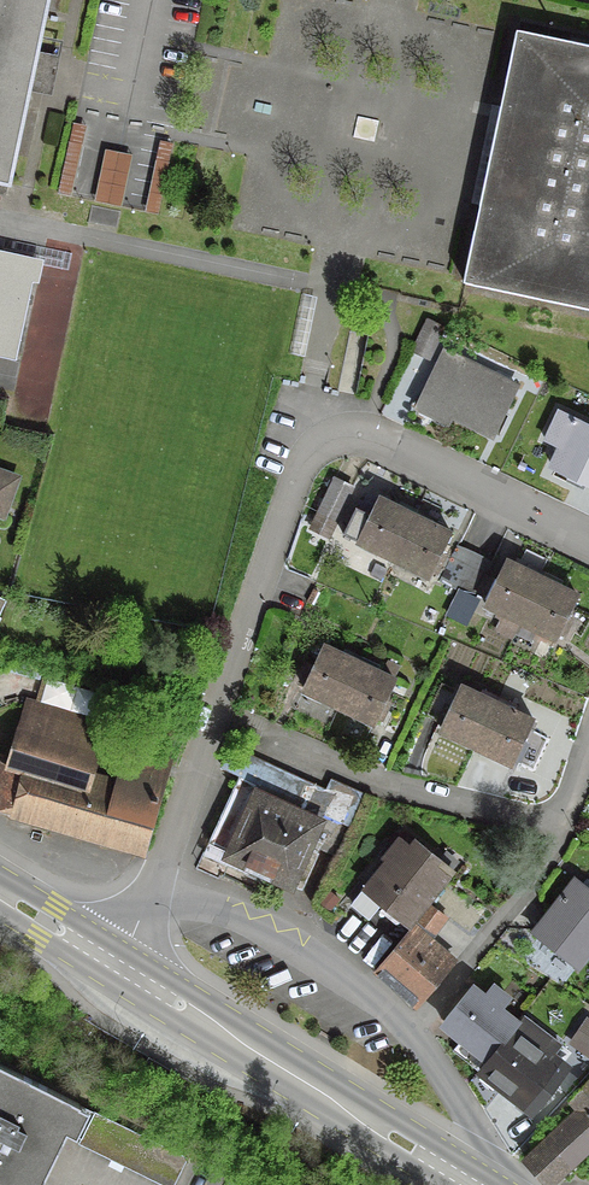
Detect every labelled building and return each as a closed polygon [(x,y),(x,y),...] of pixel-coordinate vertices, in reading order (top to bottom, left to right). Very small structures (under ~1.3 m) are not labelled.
[(7,185),(46,0),(0,0),(0,184),(7,185)] [(515,32),(462,282),(588,309),(588,47),(515,32)] [(441,327),(425,319),(409,352),(425,360),(441,327)] [(489,435),(513,386),(442,352),(418,401),(420,402),(421,399),(449,413),(448,415),(489,435)] [(551,468),(588,486),(588,429),(556,413),(544,440),(560,448),(551,468)] [(12,480),(0,475),(0,513),(12,480)] [(333,520),(349,488),(332,480),(317,513),(333,520)] [(412,517),(376,499),(356,541),(391,558),(412,517)] [(426,576),(447,534),(412,517),(391,558),(426,576)] [(453,549),(437,582),(472,599),(488,566),(453,549)] [(538,579),(503,562),(483,604),(503,614),(495,631),(510,638),(518,621),(538,579)] [(574,596),(538,579),(518,621),(554,638),(574,596)] [(320,647),(301,689),(336,706),(356,663),(320,647)] [(336,706),(372,723),(392,680),(356,663),(336,706)] [(474,746),(493,704),(458,687),(456,691),(439,683),(423,716),(441,724),(438,729),(474,746)] [(474,746),(509,763),(529,721),(493,704),(474,746)] [(164,776),(152,773),(156,757),(128,750),(117,791),(66,774),(81,726),(32,705),(31,707),(28,706),(12,763),(0,760),(0,802),(11,806),(9,813),(144,852),(160,789),(164,776)] [(92,723),(89,730),(100,735),(103,727),(92,723)] [(218,768),(236,776),(206,843),(227,853),(227,855),(251,867),(246,875),(257,880),(261,872),(277,879),(278,878),(298,887),(314,854),(303,849),(315,826),(324,830),(316,848),(332,856),(360,795),(328,780),(323,791),(228,747),(218,768)] [(390,847),(385,842),(376,854),(384,861),(349,904),(366,918),(379,902),(407,925),(425,904),(445,878),(430,866),(435,860),(412,841),(407,847),(397,839),(390,847)] [(573,881),(532,933),(574,967),(588,948),(588,893),(573,881)] [(372,971),(413,1007),(452,962),(419,934),(425,927),(431,932),(443,918),(425,904),(407,925),(410,927),(372,971)] [(510,1028),(514,1024),(496,1010),(504,1000),(490,988),(482,999),(469,989),(441,1023),(460,1038),(450,1051),(475,1071),(477,1069),(510,1028)] [(513,1030),(510,1028),(477,1069),(530,1109),(562,1068),(548,1057),(557,1047),(521,1019),(513,1030)] [(586,1024),(573,1042),(588,1053),(588,1026),(586,1024)] [(178,1069),(149,1052),(144,1061),(174,1078),(178,1069)] [(0,1066),(0,1184),(38,1184),(78,1105),(0,1066)] [(525,1160),(546,1183),(588,1144),(588,1077),(570,1100),(579,1110),(525,1160)] [(185,1158),(91,1112),(76,1144),(159,1184),(172,1184),(185,1158)]
